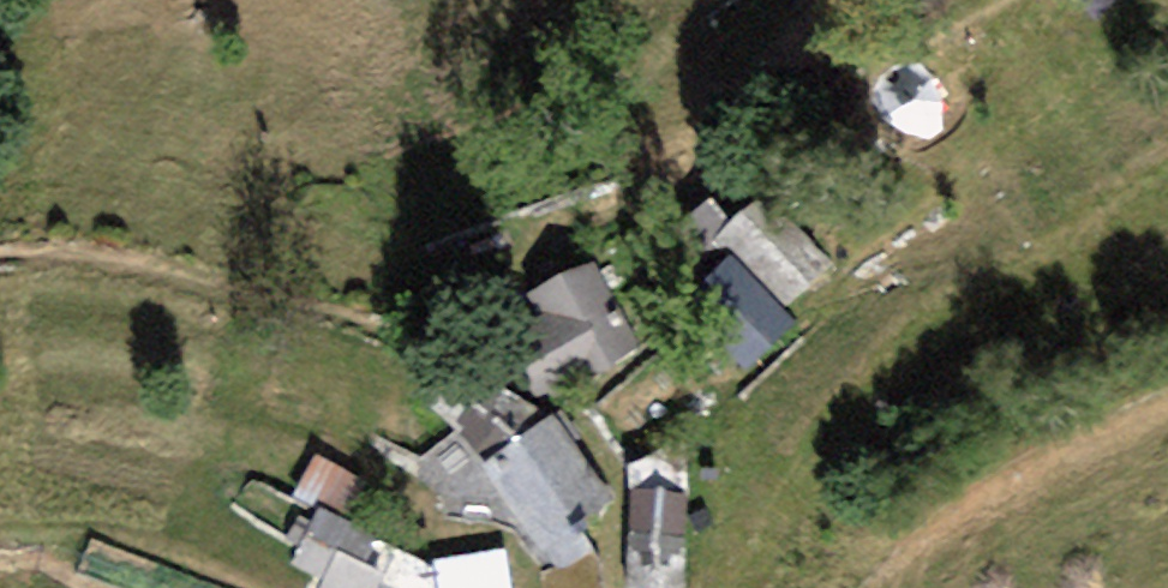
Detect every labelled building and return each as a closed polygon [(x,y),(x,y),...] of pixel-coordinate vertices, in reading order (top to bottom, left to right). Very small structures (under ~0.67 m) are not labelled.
[(733,222),(717,236),(786,307),(833,261),(765,191),(733,222)] [(717,236),(733,222),(712,198),(669,235),(689,259),(717,236)] [(795,325),(728,254),(677,303),(744,374),(795,325)] [(598,378),(640,347),(592,260),(530,294),(541,315),(523,328),(554,374),(583,354),(598,378)] [(558,571),(598,553),(582,530),(613,497),(554,415),(484,463),(552,560),(558,571)] [(319,505),(347,520),(369,481),(317,452),(293,496),(317,509),(319,505)] [(630,491),(629,587),(687,587),(688,492),(630,491)] [(389,574),(366,562),(379,537),(347,520),(319,505),(317,509),(289,563),(321,580),(317,587),(381,587),(389,574)] [(434,559),(438,587),(512,587),(507,549),(434,559)]
